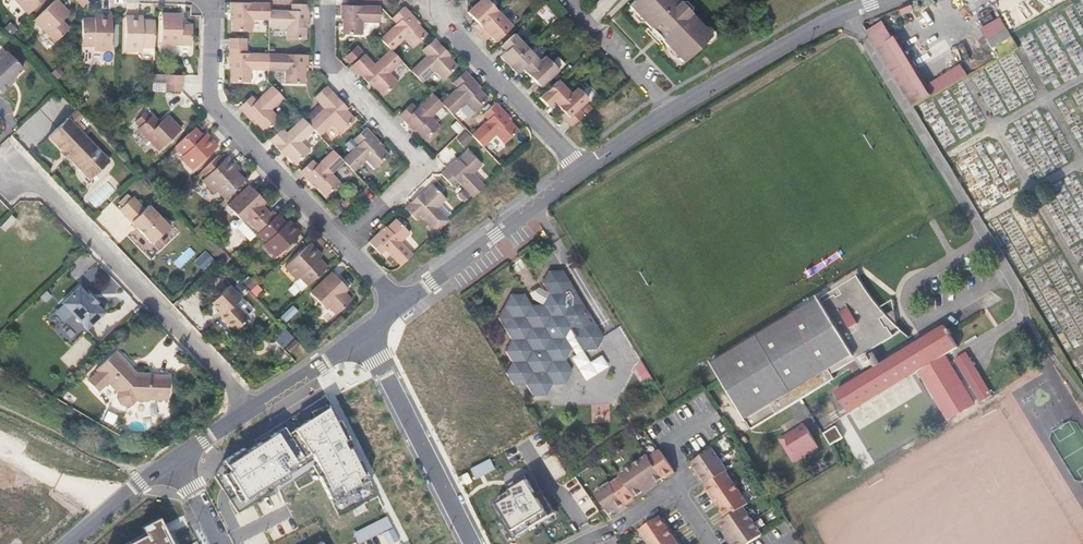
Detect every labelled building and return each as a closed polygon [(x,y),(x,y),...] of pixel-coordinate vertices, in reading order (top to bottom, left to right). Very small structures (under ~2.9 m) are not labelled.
[(27,14),(41,0),(13,0),(27,14)] [(56,0),(54,0),(33,20),(54,43),(68,29),(59,19),(67,12),(56,0)] [(487,0),(480,0),(467,12),(473,18),(468,23),(477,32),(498,11),(487,0)] [(629,5),(651,28),(650,29),(650,31),(651,33),(652,34),(654,35),(656,34),(657,34),(683,61),(712,34),(690,12),(690,5),(685,0),(635,0),(629,5)] [(251,19),(268,19),(268,11),(268,3),(229,2),(229,11),(229,12),(231,12),(231,31),(251,32),(251,19)] [(911,9),(909,2),(897,7),(900,13),(911,9)] [(308,21),(308,12),(308,4),(291,4),(290,11),(268,11),(268,19),(268,27),(286,27),(286,39),(305,39),(306,21),(308,21)] [(379,22),(379,6),(341,5),(341,13),(340,13),(340,16),(343,16),(343,34),(362,34),(362,21),(379,22)] [(415,19),(409,12),(403,7),(392,18),(397,23),(381,39),(390,49),(391,50),(404,38),(413,47),(427,34),(414,20),(415,19)] [(762,17),(768,11),(763,7),(758,12),(762,17)] [(512,26),(498,11),(477,32),(486,41),(490,36),(495,42),(512,26)] [(160,14),(160,45),(191,45),(191,26),(177,25),(178,15),(160,14)] [(96,20),(81,20),(80,46),(92,47),(92,50),(110,50),(110,17),(96,16),(96,20)] [(141,48),(153,48),(153,21),(138,21),(138,17),(124,17),(123,51),(141,52),(141,48)] [(914,109),(932,98),(933,98),(893,33),(890,35),(880,18),(863,28),(914,109)] [(527,47),(514,34),(501,46),(506,51),(500,57),(508,65),(527,47)] [(994,55),(1015,45),(1009,35),(988,45),(994,55)] [(246,39),(228,38),(228,46),(245,47),(246,39)] [(446,51),(440,45),(434,39),(431,41),(422,50),(427,55),(411,71),(422,83),(435,71),(444,80),(458,66),(445,53),(446,51)] [(230,82),(245,82),(250,82),(250,70),(267,70),(267,54),(245,53),(245,47),(228,46),(228,60),(228,63),(230,63),(230,82)] [(540,61),(527,47),(508,65),(516,74),(522,68),(527,73),(540,61)] [(374,65),(369,60),(363,54),(355,61),(354,63),(351,66),(357,72),(362,77),(368,84),(371,82),(378,90),(383,96),(398,82),(389,73),(402,61),(391,50),(390,49),(374,65)] [(307,65),(307,55),(302,55),(295,55),(267,54),(267,70),(285,70),(285,83),(305,83),(305,65),(307,65)] [(7,56),(0,62),(0,95),(2,97),(11,89),(8,86),(23,72),(7,56)] [(552,62),(545,56),(540,61),(527,73),(541,87),(559,70),(552,62)] [(558,57),(552,62),(559,70),(565,64),(558,57)] [(477,83),(470,77),(464,71),(462,74),(452,82),(457,87),(441,103),(443,105),(453,115),(465,103),(474,111),(488,98),(475,85),(477,83)] [(165,75),(164,83),(181,84),(181,76),(165,75)] [(539,98),(548,106),(553,101),(558,106),(571,94),(558,80),(539,98)] [(164,91),(181,91),(181,84),(164,83),(164,91)] [(265,133),(276,122),(279,119),(270,110),(283,97),(271,86),(258,99),(255,102),(250,97),(242,105),(238,109),(244,114),(250,121),(252,119),(265,133)] [(314,98),(319,103),(331,92),(326,86),(314,98)] [(569,117),(566,120),(572,125),(583,115),(578,109),(588,99),(577,88),(571,94),(558,106),(569,117)] [(342,106),(343,105),(331,92),(319,103),(324,108),(308,124),(314,130),(319,136),(332,123),(341,132),(355,119),(342,106)] [(431,117),(443,105),(441,103),(432,93),(415,108),(411,103),(402,112),(399,115),(404,121),(410,128),(412,126),(426,140),(439,126),(431,117)] [(508,115),(501,108),(495,103),(492,106),(483,114),(488,119),(472,135),(483,147),(496,135),(505,144),(519,130),(506,117),(508,115)] [(180,129),(166,115),(157,124),(149,116),(146,119),(140,114),(131,123),(158,151),(180,129)] [(302,118),(286,134),(281,128),(272,137),(269,140),(274,146),(281,153),(283,151),(296,165),(304,157),(310,152),(301,143),(314,130),(308,124),(302,118)] [(89,186),(111,165),(100,153),(86,153),(79,144),(86,138),(71,122),(49,142),(89,186)] [(205,139),(194,128),(175,146),(183,155),(180,157),(192,170),(217,146),(207,136),(205,139)] [(378,140),(371,134),(365,128),(362,130),(353,139),(358,144),(342,160),(344,162),(353,172),(366,160),(375,169),(389,155),(376,142),(378,140)] [(327,197),(331,193),(340,184),(332,174),(344,162),(342,160),(333,150),(316,166),(312,161),(309,164),(302,169),(299,172),(305,179),(311,185),(313,184),(327,197)] [(454,163),(447,169),(442,173),(453,186),(458,181),(473,198),(485,186),(473,174),(482,165),(469,151),(455,164),(454,163)] [(217,190),(225,198),(244,180),(233,169),(236,166),(227,156),(202,180),(214,193),(217,190)] [(441,174),(453,186),(442,173),(441,174)] [(258,233),(274,218),(259,201),(261,198),(249,185),(228,206),(239,217),(235,221),(234,220),(232,220),(230,221),(230,224),(231,225),(234,226),(235,225),(246,237),(246,238),(246,239),(248,242),(258,233)] [(418,196),(410,203),(404,208),(408,212),(416,220),(421,216),(437,232),(449,220),(437,208),(446,199),(432,185),(419,197),(418,196)] [(446,200),(439,206),(446,214),(453,208),(446,200)] [(163,225),(150,211),(146,215),(134,202),(121,214),(153,249),(173,230),(166,223),(163,225)] [(288,226),(277,214),(274,218),(258,233),(266,241),(263,244),(275,256),(300,233),(291,223),(288,226)] [(386,249),(402,265),(413,255),(401,242),(410,233),(396,219),(383,232),(381,230),(375,237),(369,242),(379,255),(386,249)] [(300,277),(308,285),(327,267),(316,256),(319,253),(310,243),(285,267),(297,280),(300,277)] [(206,249),(194,262),(203,270),(214,258),(206,249)] [(594,349),(601,337),(560,271),(546,271),(539,283),(546,294),(541,305),(528,305),(521,294),(508,295),(496,318),(509,340),(503,352),(510,363),(504,374),(511,385),(523,385),(530,396),(543,395),(550,383),(563,383),(569,371),(562,360),(568,349),(561,338),(567,328),(580,349),(594,349)] [(345,286),(332,273),(310,293),(326,311),(329,308),(337,315),(353,300),(342,289),(345,286)] [(873,296),(860,276),(858,277),(858,276),(841,286),(845,293),(839,296),(838,293),(824,301),(822,296),(713,360),(751,426),(835,377),(832,372),(895,336),(889,326),(887,328),(882,319),(888,315),(873,296)] [(241,302),(230,292),(213,310),(224,320),(220,324),(234,337),(246,325),(232,311),(241,302)] [(81,293),(64,309),(88,334),(104,319),(99,312),(100,311),(90,300),(88,301),(81,293)] [(284,317),(280,313),(273,319),(277,324),(284,317)] [(836,391),(846,407),(926,361),(934,375),(929,379),(952,418),(955,416),(953,411),(964,405),(966,409),(974,405),(951,366),(948,368),(945,361),(942,363),(940,358),(945,355),(958,348),(952,336),(954,334),(951,329),(949,330),(946,327),(882,364),(876,367),(836,391)] [(298,348),(293,344),(285,351),(289,356),(298,348)] [(968,350),(955,358),(981,402),(994,394),(968,350)] [(875,352),(869,355),(874,363),(876,367),(882,364),(875,352)] [(859,361),(863,370),(874,363),(869,355),(859,361)] [(951,366),(945,355),(940,358),(942,363),(945,361),(948,368),(951,366)] [(646,370),(647,369),(640,358),(633,371),(640,382),(654,382),(646,370)] [(169,405),(170,382),(138,380),(135,381),(129,371),(127,373),(116,360),(96,379),(95,382),(89,391),(100,397),(108,391),(118,401),(118,406),(126,412),(138,407),(169,405)] [(924,369),(929,379),(934,375),(926,361),(846,407),(837,413),(840,417),(924,369)] [(242,448),(222,461),(214,476),(238,513),(274,489),(291,478),(293,482),(297,490),(319,479),(339,517),(352,509),(377,497),(338,420),(334,422),(325,405),(310,412),(313,417),(287,433),(283,427),(257,443),(256,442),(243,450),(242,448)] [(955,416),(966,409),(964,405),(953,411),(955,416)] [(805,423),(785,435),(795,451),(804,446),(807,450),(817,444),(805,423)] [(825,432),(832,444),(844,437),(837,425),(825,432)] [(792,459),(807,450),(804,446),(795,451),(785,435),(779,438),(792,459)] [(255,440),(242,448),(243,450),(256,442),(255,440)] [(719,457),(711,446),(690,461),(698,472),(719,457)] [(673,469),(659,449),(648,456),(662,476),(673,469)] [(662,476),(648,456),(646,454),(632,463),(649,487),(653,485),(650,482),(653,480),(654,482),(662,476)] [(726,468),(719,457),(698,472),(706,482),(706,483),(725,469),(726,468)] [(489,459),(470,469),(475,479),(495,469),(489,459)] [(649,487),(632,463),(618,473),(620,475),(634,496),(642,490),(641,488),(643,487),(646,490),(649,488),(649,487)] [(732,480),(725,469),(706,483),(706,482),(704,483),(711,494),(732,480)] [(539,489),(527,472),(523,475),(535,492),(539,489)] [(467,473),(461,475),(466,484),(471,482),(467,473)] [(500,520),(514,540),(555,512),(544,496),(539,499),(535,492),(523,475),(506,487),(509,492),(495,502),(505,517),(500,520)] [(634,496),(620,475),(618,477),(610,483),(624,503),(634,496)] [(291,478),(274,489),(276,493),(293,482),(291,478)] [(739,490),(732,480),(711,494),(719,505),(739,490)] [(626,506),(624,503),(610,483),(609,481),(594,492),(609,513),(617,508),(619,511),(626,506)] [(747,502),(739,490),(719,505),(726,515),(742,504),(742,505),(747,502)] [(742,505),(742,504),(726,515),(719,520),(725,529),(727,527),(729,529),(725,532),(728,535),(752,518),(742,505)] [(667,525),(659,514),(639,528),(646,539),(667,525)] [(386,516),(357,530),(363,541),(391,526),(386,516)] [(158,518),(148,523),(150,527),(142,531),(144,535),(127,543),(171,543),(158,518)] [(752,518),(728,535),(730,539),(734,536),(735,539),(733,540),(736,543),(745,543),(747,543),(762,532),(752,518)] [(667,525),(646,539),(649,543),(663,543),(674,536),(667,525)] [(393,528),(383,533),(389,543),(391,543),(399,540),(393,528)]
